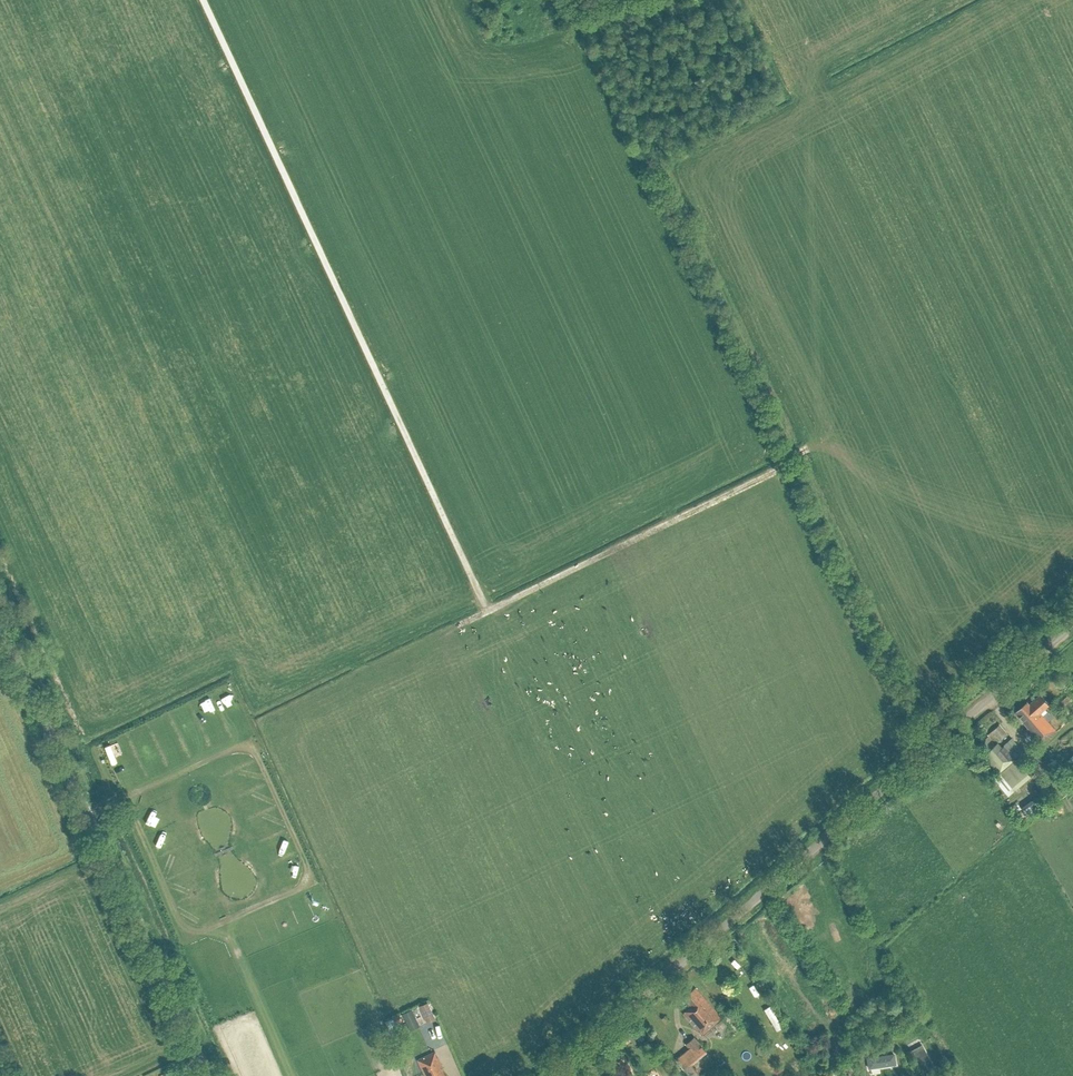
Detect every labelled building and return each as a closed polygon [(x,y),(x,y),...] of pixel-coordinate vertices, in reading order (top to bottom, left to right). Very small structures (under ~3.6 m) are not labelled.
[(1042,713),(1041,711),(1048,705),(1040,695),(1030,703),(1027,700),(1014,711),(1027,727),(1026,728),(1038,744),(1055,730),(1047,720),(1052,716),(1047,709),(1042,713)] [(1067,695),(1055,704),(1062,712),(1072,704),(1071,701),(1067,695)] [(998,773),(1015,759),(1004,745),(1001,747),(997,742),(1007,734),(998,723),(987,733),(988,735),(977,745),(984,753),(982,755),(998,773)] [(1013,768),(1029,783),(1043,767),(1027,753),(1013,768)] [(702,1034),(721,1018),(695,987),(683,997),(690,1006),(683,1012),(702,1034)] [(437,1017),(429,1001),(419,1006),(427,1022),(437,1017)] [(390,1031),(397,1027),(395,1023),(402,1020),(399,1014),(392,1017),(392,1018),(385,1021),(390,1031)] [(661,1018),(666,1023),(669,1020),(665,1015),(661,1018)] [(687,1075),(696,1075),(698,1074),(690,1065),(705,1053),(700,1046),(701,1046),(693,1037),(684,1044),(688,1049),(674,1060),(687,1075)] [(824,1042),(815,1046),(819,1054),(828,1049),(824,1042)] [(933,1065),(922,1044),(910,1051),(921,1072),(933,1065)] [(442,1068),(443,1067),(436,1051),(418,1059),(426,1075),(445,1075),(442,1068)] [(894,1053),(866,1058),(868,1069),(896,1065),(894,1053)] [(834,1055),(825,1056),(826,1065),(835,1063),(834,1055)] [(908,1075),(915,1075),(918,1074),(914,1068),(906,1073),(908,1075)]
